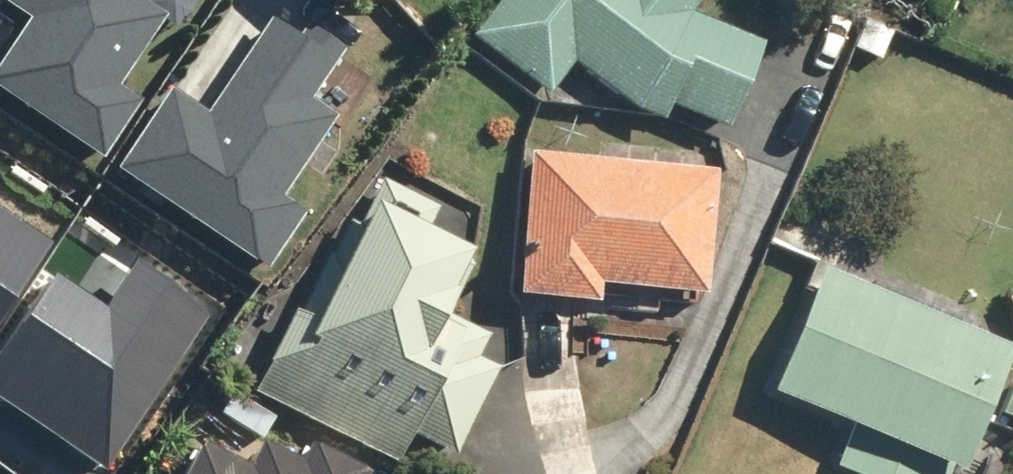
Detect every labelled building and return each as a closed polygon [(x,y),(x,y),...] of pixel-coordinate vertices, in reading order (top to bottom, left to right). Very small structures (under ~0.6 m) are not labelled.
[(36,16),(0,68),(0,85),(105,156),(142,101),(116,84),(164,14),(144,0),(12,0),(36,16)] [(470,36),(547,93),(570,63),(630,108),(660,121),(668,105),(727,130),(763,39),(701,12),(693,6),(696,1),(696,0),(497,0),(470,36)] [(172,88),(122,163),(270,263),(306,210),(281,194),(335,113),(312,98),(347,46),(285,5),(211,114),(172,88)] [(713,169),(527,151),(513,294),(595,302),(597,283),(700,294),(713,169)] [(300,311),(294,308),(254,388),(396,458),(409,433),(455,455),(499,366),(476,354),(488,331),(449,312),(473,263),(469,246),(428,226),(438,205),(384,178),(361,224),(350,218),(333,252),(330,250),(300,311)] [(0,203),(0,317),(52,238),(0,203)] [(0,356),(0,397),(107,467),(210,312),(136,264),(107,308),(55,274),(0,356)] [(821,265),(768,392),(848,426),(832,464),(856,473),(949,473),(951,469),(958,472),(1012,345),(821,265)] [(1001,413),(1012,417),(1012,381),(1001,413)] [(196,443),(181,473),(362,473),(364,471),(301,440),(292,458),(257,440),(244,467),(196,443)]
